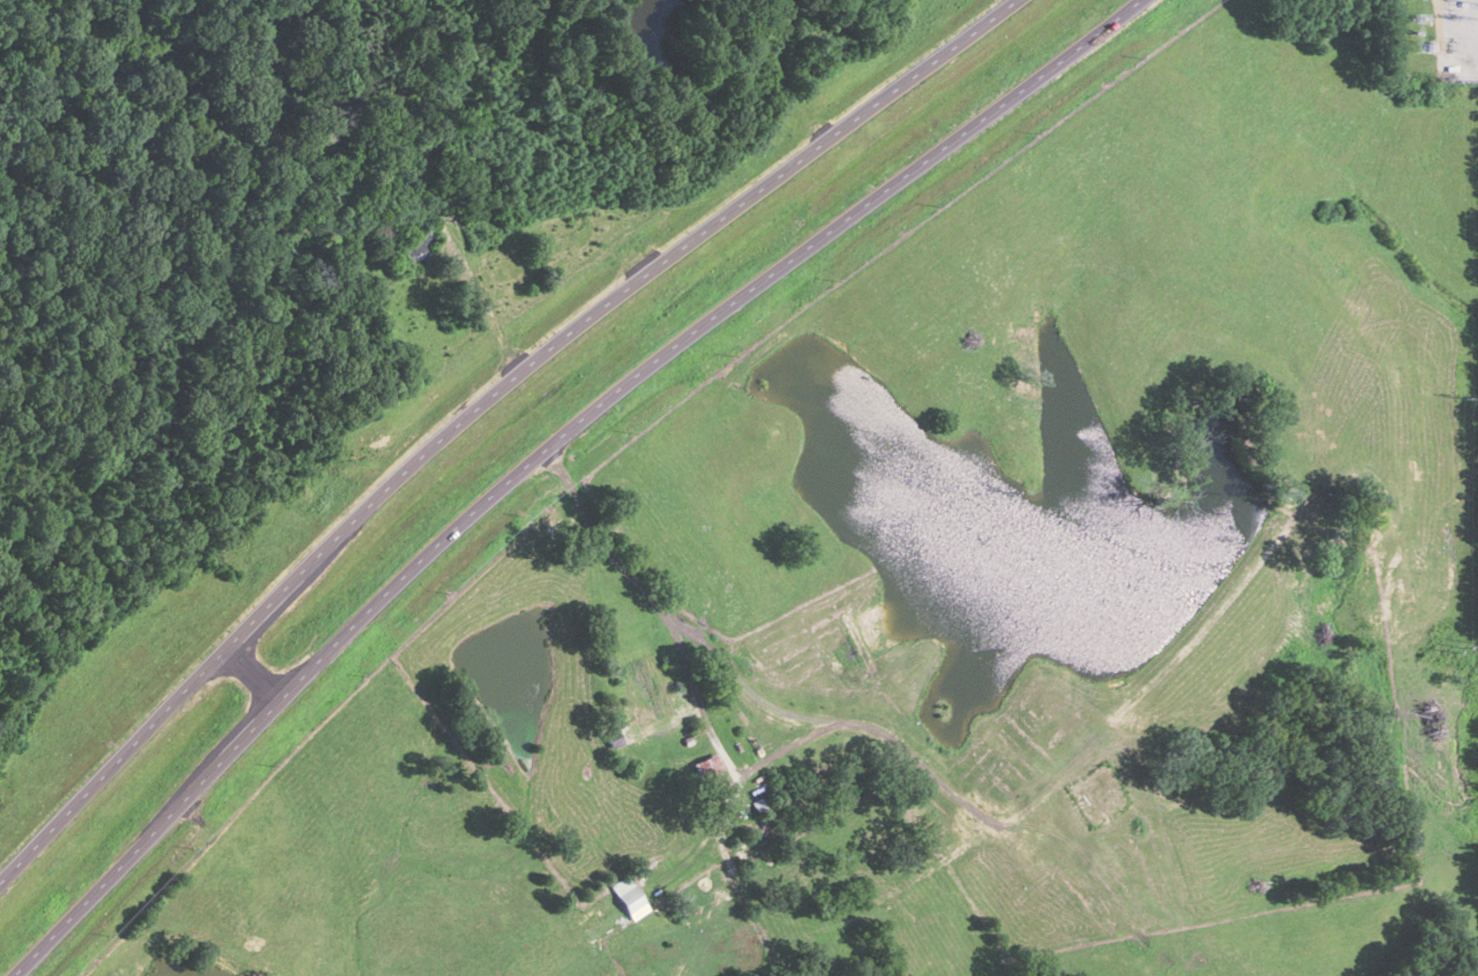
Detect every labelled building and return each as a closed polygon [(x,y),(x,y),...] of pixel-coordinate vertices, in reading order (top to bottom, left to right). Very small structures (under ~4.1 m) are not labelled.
[(432,259),(428,243),(436,241),(432,229),(415,234),(418,244),(387,253),(392,270),(432,259)] [(726,784),(717,754),(693,762),(702,791),(726,784)] [(612,883),(629,918),(646,909),(629,875),(612,883)]
